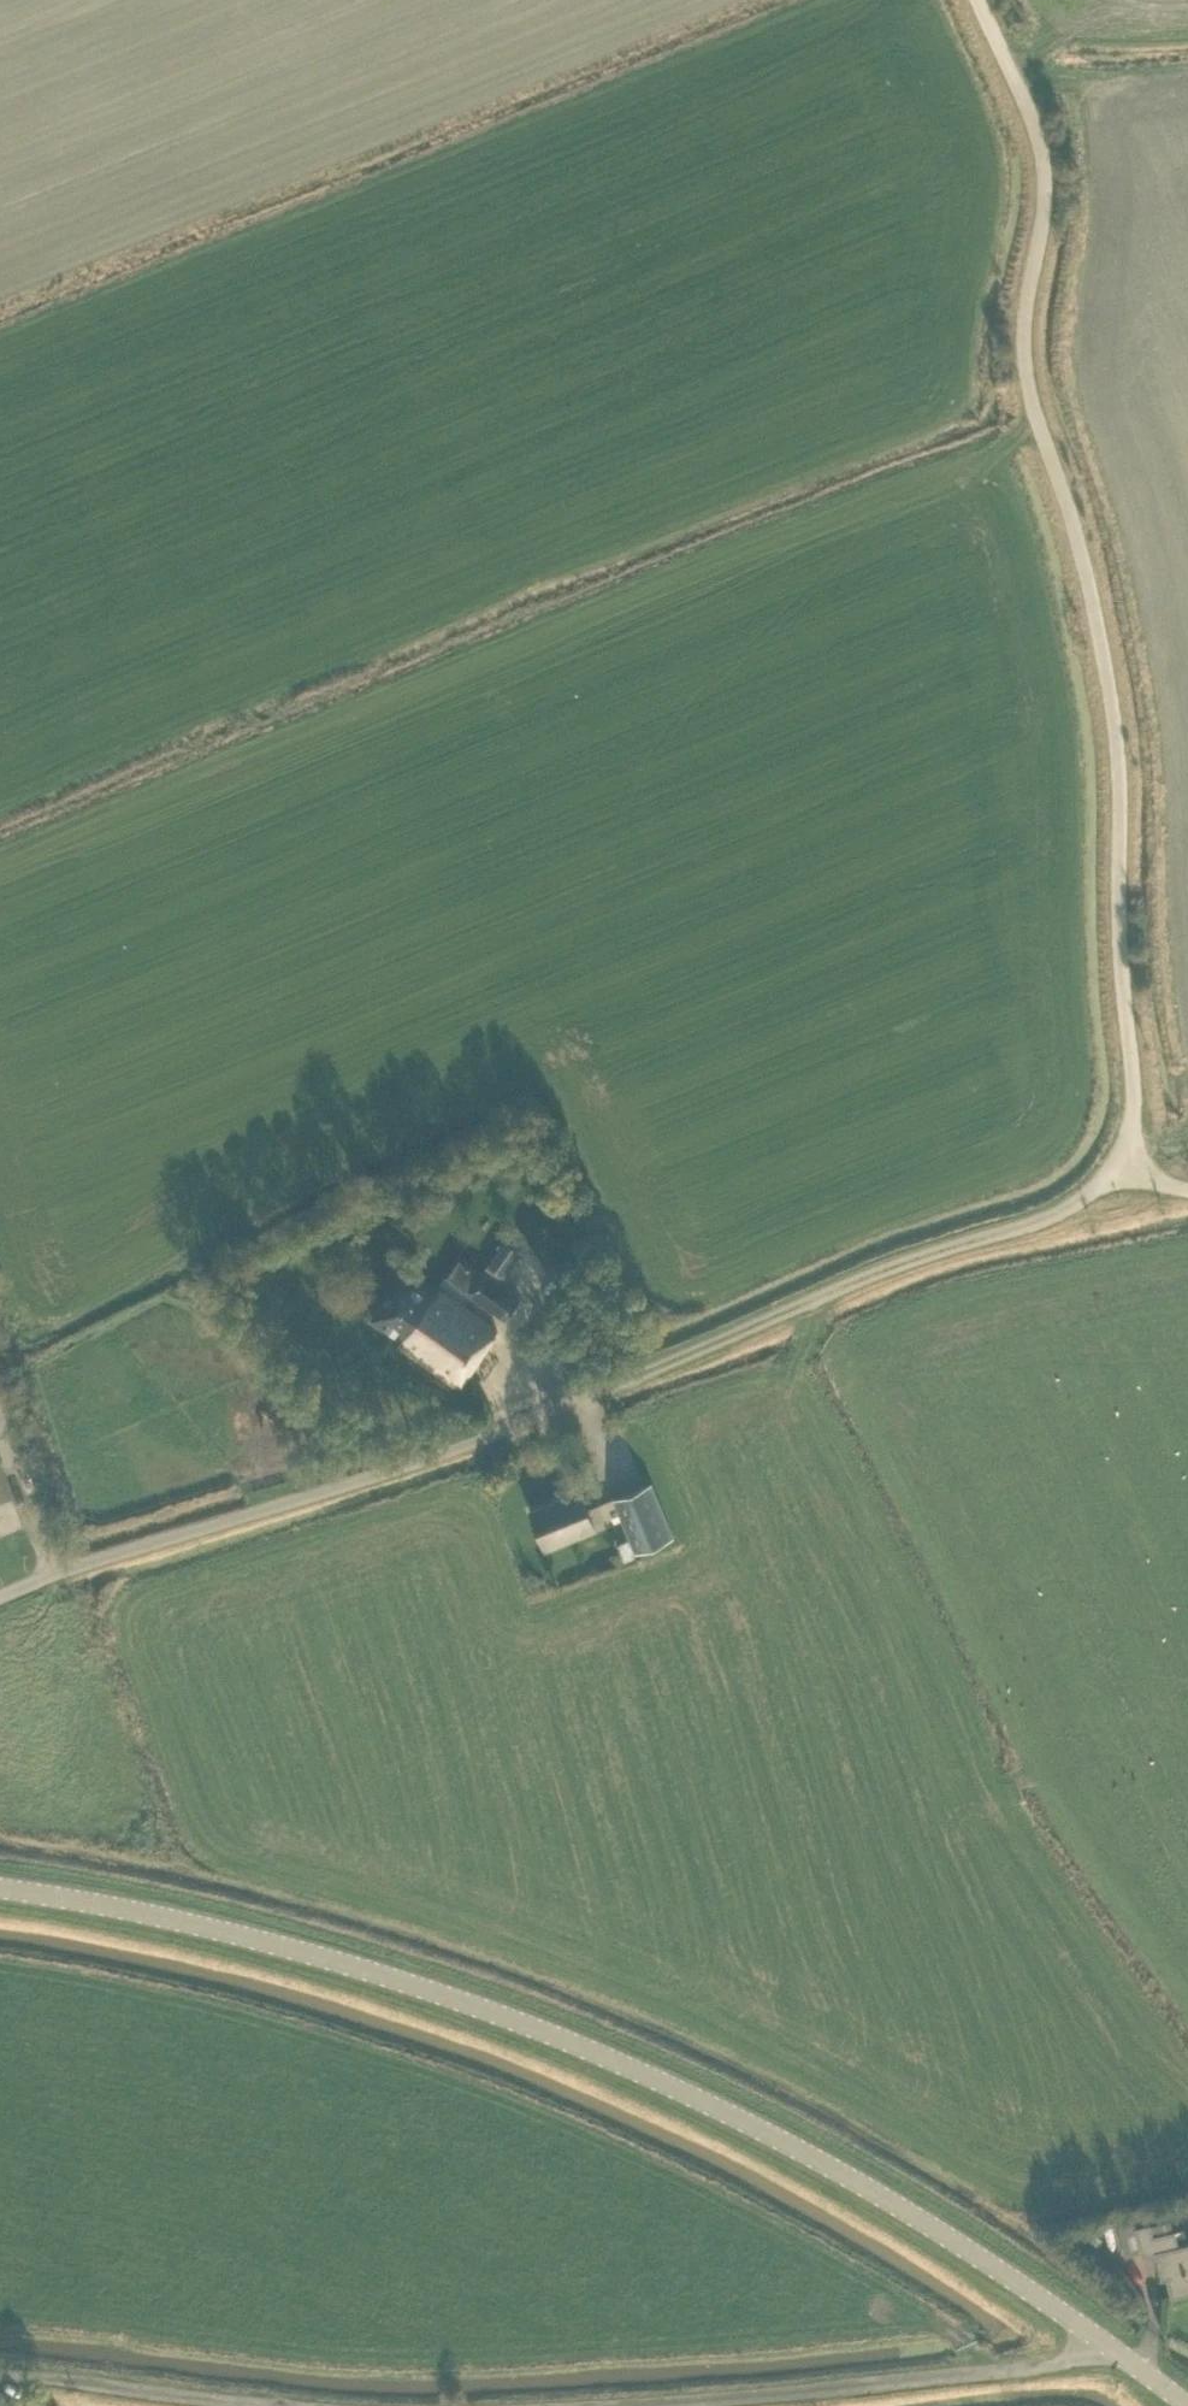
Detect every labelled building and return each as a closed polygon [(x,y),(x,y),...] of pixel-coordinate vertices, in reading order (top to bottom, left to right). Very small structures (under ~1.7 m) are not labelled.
[(487,1265),(504,1275),(521,1249),(504,1238),(487,1265)] [(468,1293),(505,1319),(521,1297),(483,1271),(468,1293)] [(404,1338),(397,1347),(458,1389),(500,1330),(439,1287),(433,1296),(408,1278),(378,1321),(404,1338)] [(651,1482),(613,1498),(636,1552),(673,1537),(651,1482)] [(596,1529),(580,1490),(530,1510),(546,1549),(596,1529)] [(636,1552),(629,1535),(617,1540),(624,1557),(636,1552)] [(1141,2251),(1156,2248),(1163,2277),(1168,2276),(1172,2295),(1187,2292),(1187,2244),(1180,2246),(1176,2229),(1154,2234),(1151,2223),(1135,2227),(1141,2251)]
